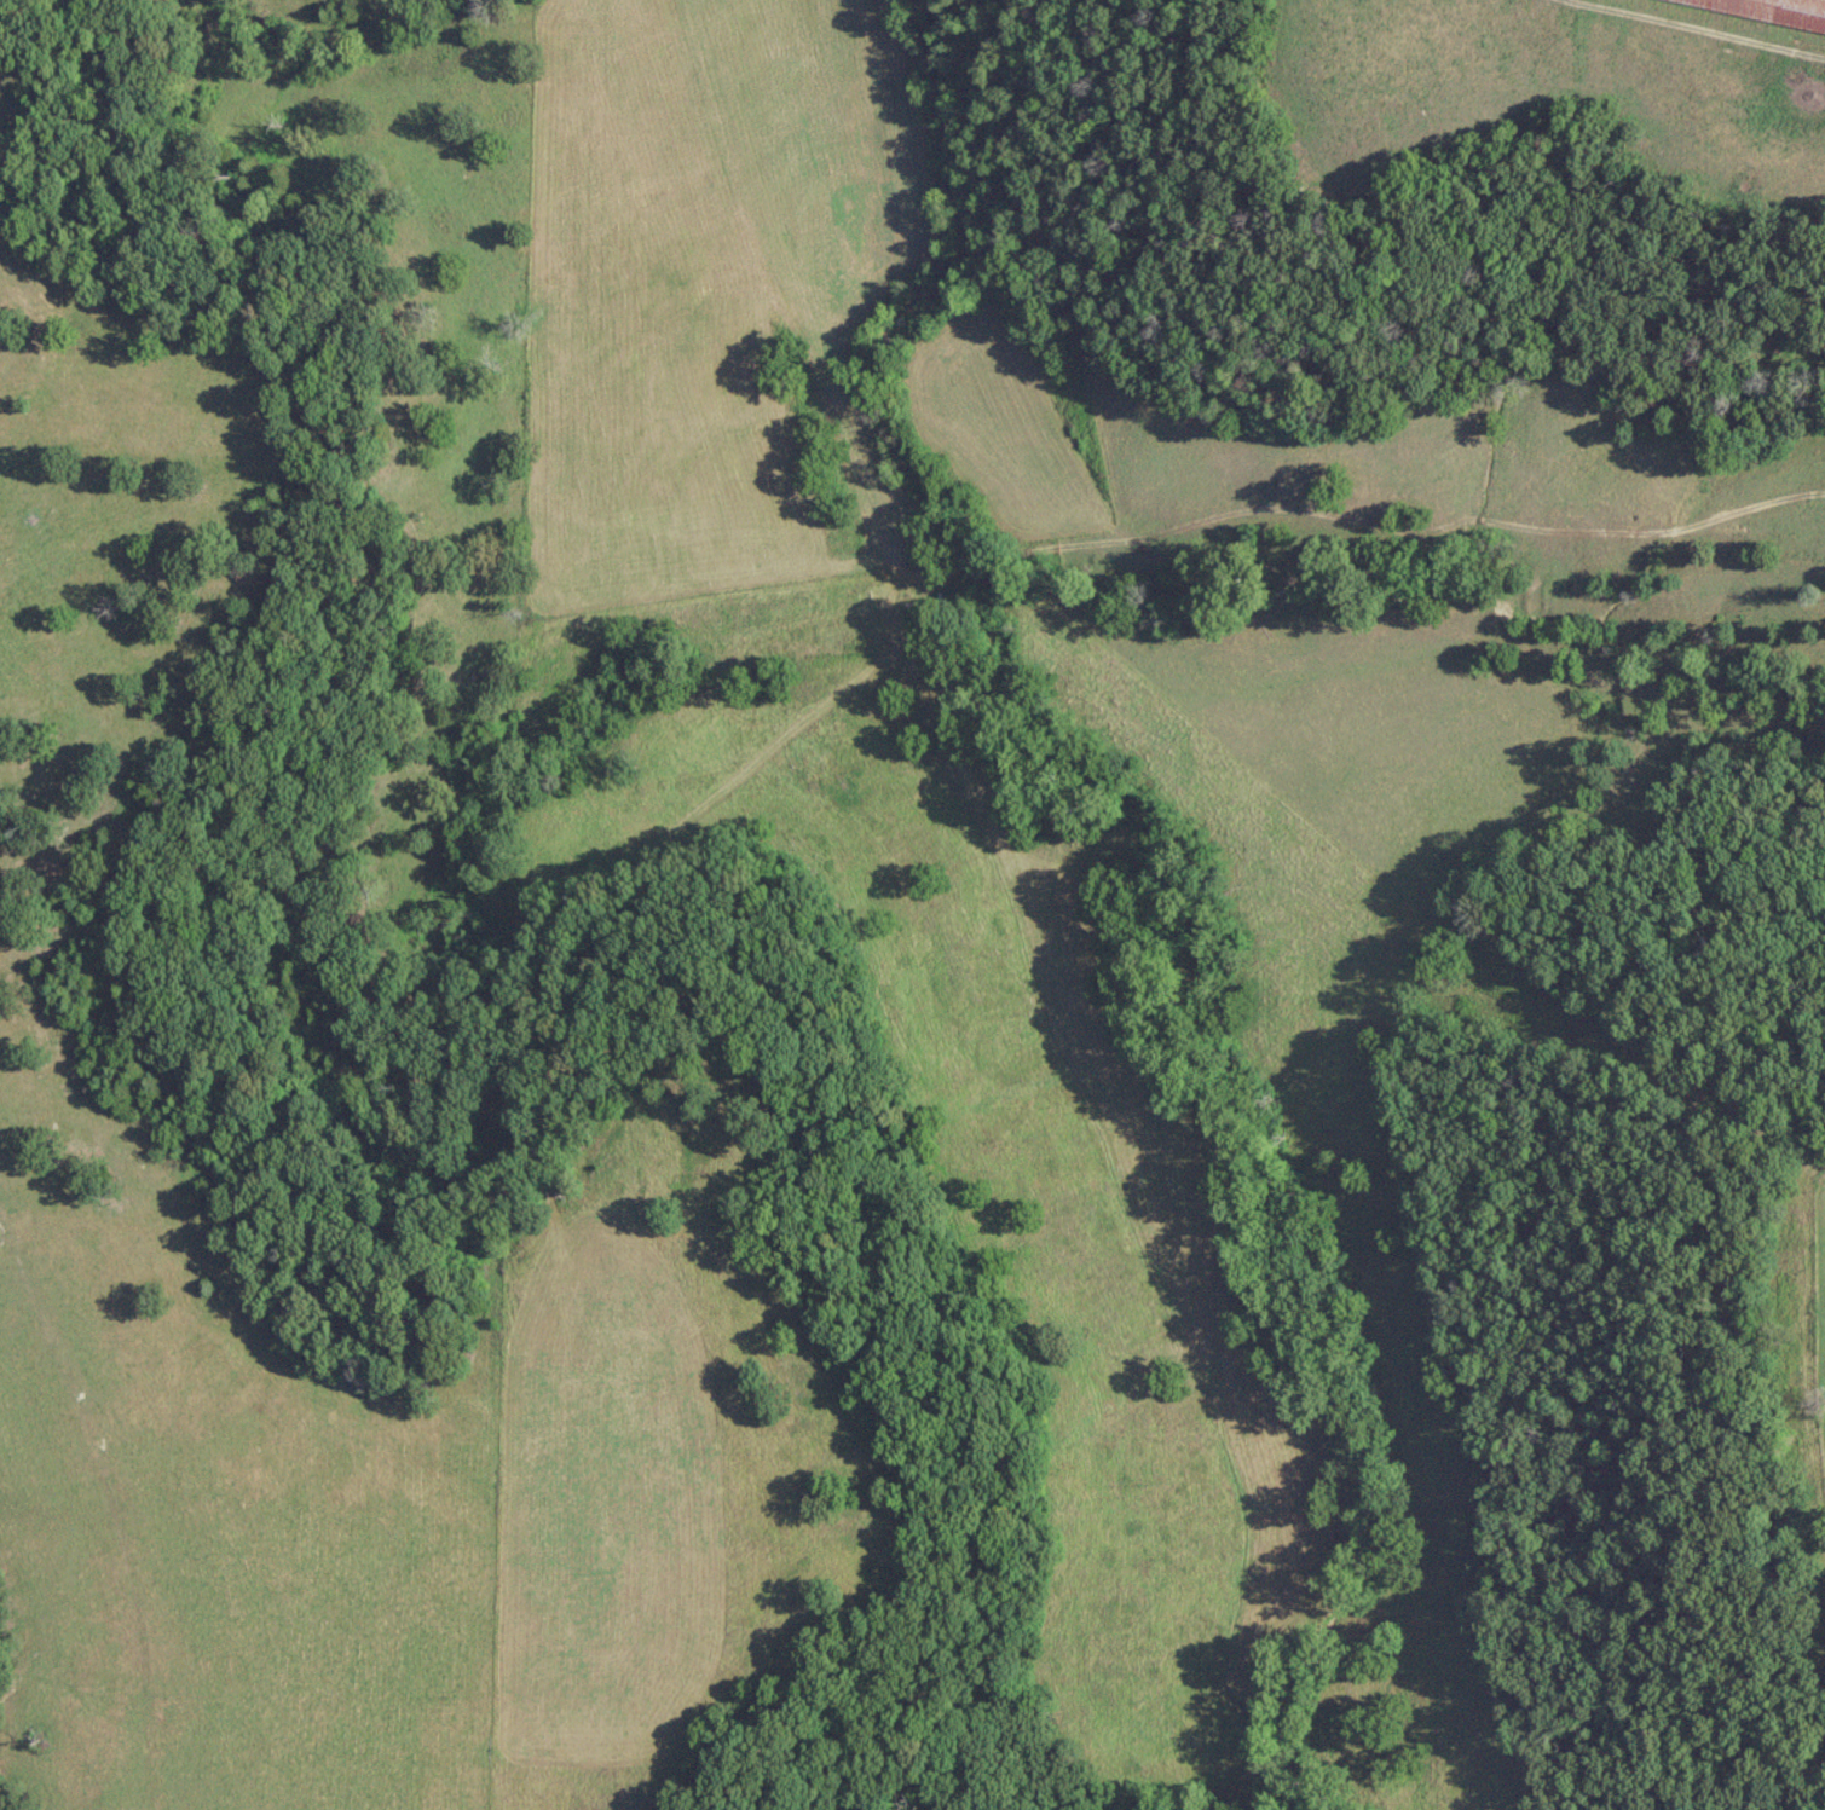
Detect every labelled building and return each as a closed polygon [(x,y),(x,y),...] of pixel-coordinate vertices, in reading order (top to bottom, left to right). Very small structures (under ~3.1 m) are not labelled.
[(1824,31),(1824,0),(1663,0),(1824,31)]
